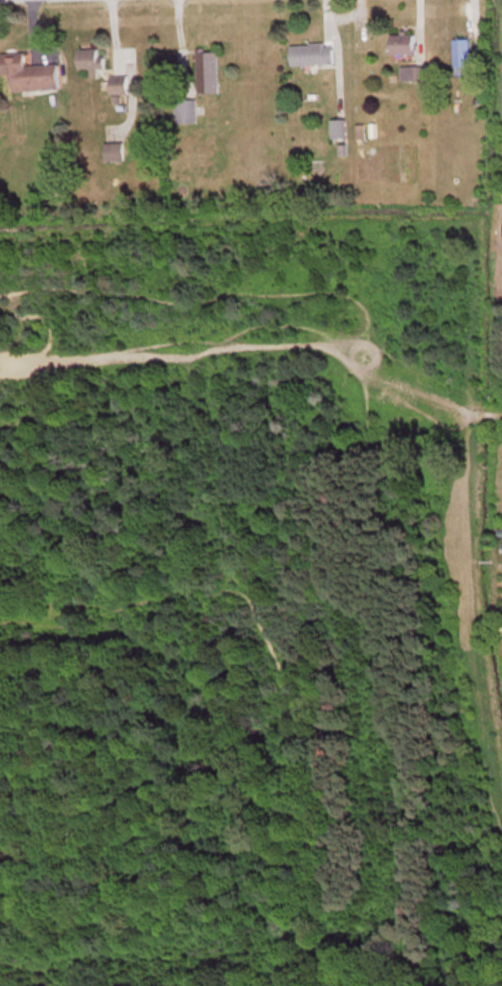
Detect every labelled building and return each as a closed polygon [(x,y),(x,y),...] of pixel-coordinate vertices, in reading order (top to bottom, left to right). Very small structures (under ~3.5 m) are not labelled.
[(413,33),(388,33),(388,56),(413,56),(413,33)] [(454,38),(454,71),(469,71),(469,38),(454,38)] [(333,63),(333,43),(290,43),(290,63),(333,63)] [(196,91),(216,91),(216,48),(196,48),(196,91)] [(58,88),(57,63),(25,65),(24,51),(0,53),(0,74),(11,73),(12,91),(58,88)] [(110,91),(125,90),(124,75),(109,76),(110,91)] [(174,122),(195,122),(195,99),(174,99),(174,122)] [(103,160),(125,160),(125,141),(103,141),(103,160)]
